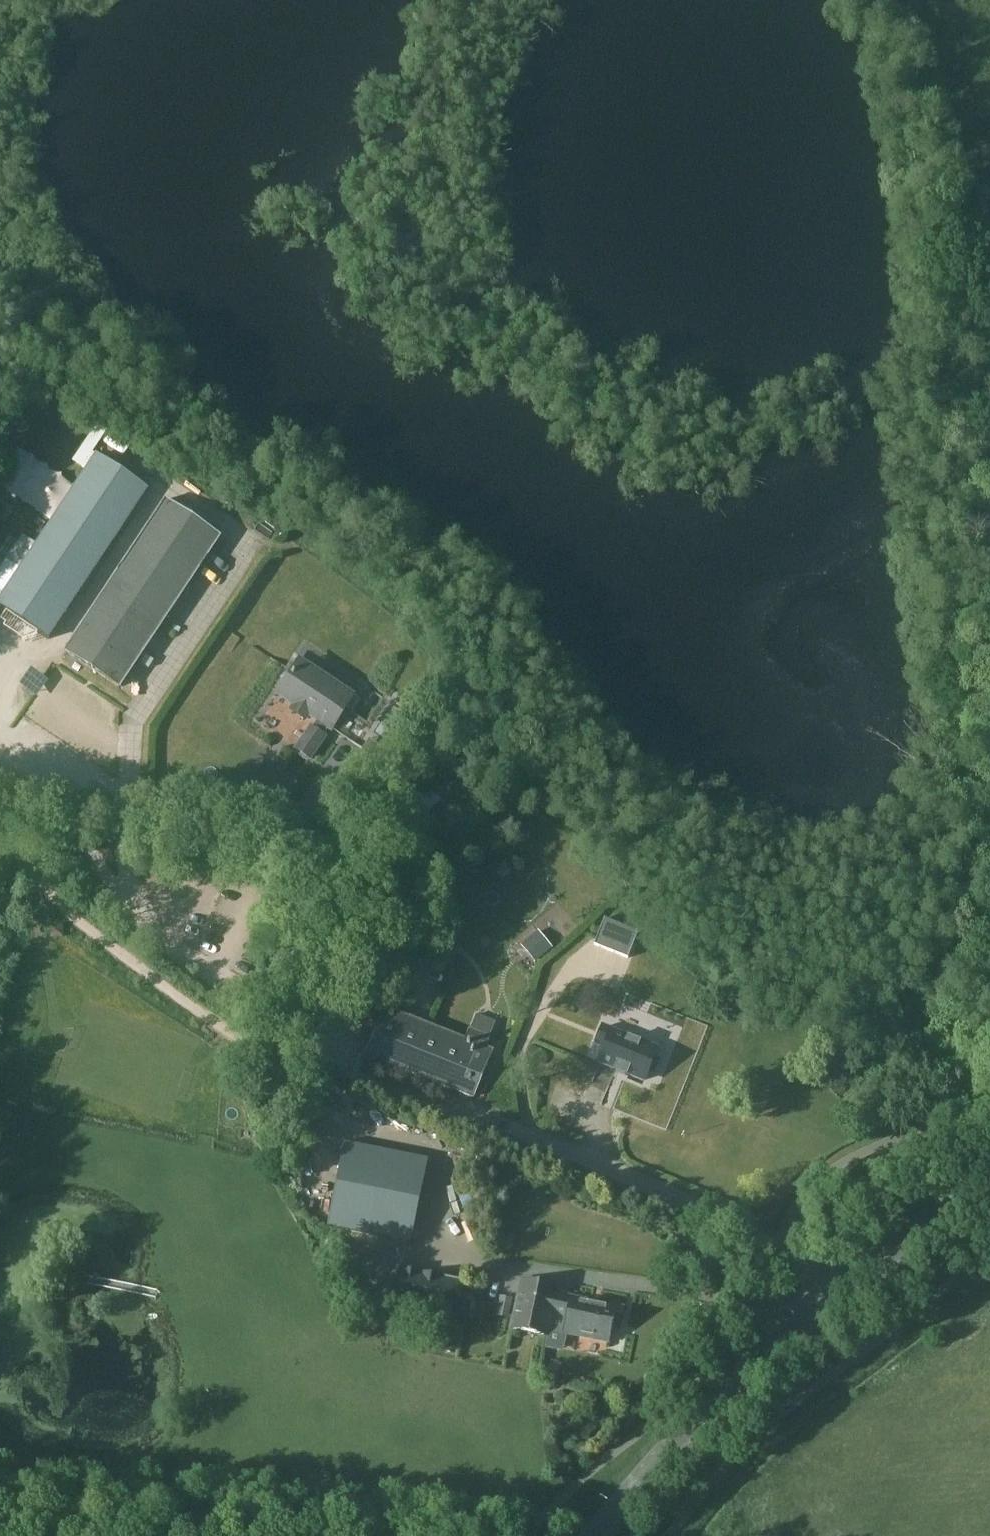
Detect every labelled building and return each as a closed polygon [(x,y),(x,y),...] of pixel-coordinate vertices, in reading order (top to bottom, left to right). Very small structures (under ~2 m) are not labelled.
[(0,600),(0,608),(48,640),(147,490),(96,456),(0,600)] [(121,569),(66,652),(119,688),(219,538),(164,501),(119,568),(121,569)] [(299,663),(278,694),(258,724),(296,750),(310,759),(324,737),(322,736),(328,727),(331,730),(352,698),(299,663)] [(638,933),(604,920),(594,946),(628,959),(638,933)] [(533,962),(550,948),(536,931),(519,946),(533,962)] [(476,1014),(470,1030),(465,1042),(386,1010),(367,1055),(472,1097),(490,1052),(482,1048),(493,1022),(476,1014)] [(655,1045),(602,1026),(595,1045),(603,1048),(598,1063),(643,1079),(655,1045)] [(324,1208),(347,1213),(343,1234),(409,1245),(427,1158),(360,1146),(360,1150),(336,1146),(324,1208)] [(456,1317),(463,1288),(465,1279),(398,1268),(392,1303),(456,1317)] [(570,1303),(554,1300),(556,1289),(518,1282),(509,1328),(546,1335),(550,1312),(566,1315),(563,1333),(607,1341),(610,1325),(616,1326),(619,1309),(570,1300),(570,1303)]
